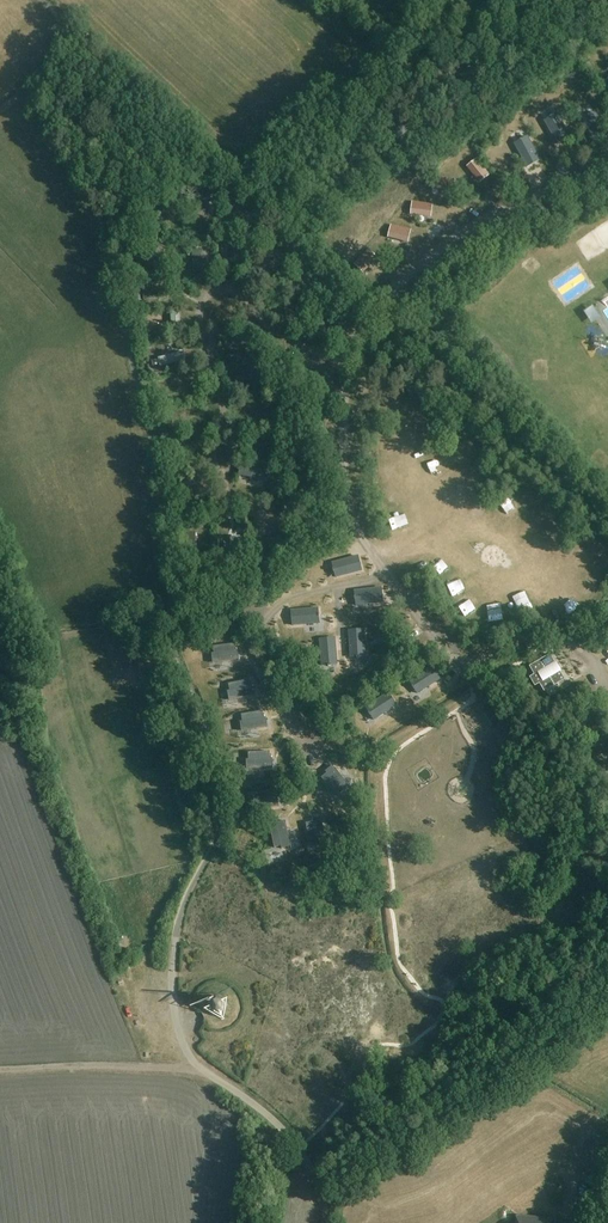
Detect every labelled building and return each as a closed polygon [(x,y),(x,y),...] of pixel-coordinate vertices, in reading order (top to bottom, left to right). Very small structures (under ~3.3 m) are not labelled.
[(575,95),(592,84),(586,75),(569,86),(575,95)] [(548,107),(565,99),(561,90),(544,98),(548,107)] [(604,100),(597,102),(600,110),(607,108),(604,100)] [(595,112),(582,121),(596,143),(607,136),(607,133),(595,112)] [(515,120),(518,128),(535,120),(533,113),(515,120)] [(571,137),(558,113),(544,121),(557,145),(571,137)] [(541,161),(528,137),(514,144),(527,168),(541,161)] [(467,167),(479,183),(490,175),(477,159),(467,167)] [(432,189),(452,193),(455,180),(435,176),(432,189)] [(411,215),(431,217),(433,204),(412,202),(411,215)] [(388,238),(408,243),(411,230),(391,225),(388,238)] [(156,268),(167,247),(158,243),(147,264),(156,268)] [(248,244),(221,244),(222,254),(248,254),(248,244)] [(363,273),(378,258),(368,249),(354,264),(363,273)] [(204,278),(202,250),(193,251),(194,279),(204,278)] [(536,273),(543,266),(537,260),(530,268),(536,273)] [(582,278),(572,285),(579,295),(589,289),(582,278)] [(143,290),(144,300),(168,297),(167,287),(143,290)] [(600,346),(605,353),(607,351),(607,344),(606,341),(600,346)] [(183,352),(157,358),(159,366),(185,360),(183,352)] [(261,370),(234,372),(235,382),(261,380),(261,370)] [(167,388),(168,395),(194,388),(193,381),(167,388)] [(399,407),(392,411),(397,421),(404,418),(399,407)] [(382,439),(383,451),(394,450),(394,438),(382,439)] [(479,438),(469,443),(475,454),(485,448),(479,438)] [(393,477),(393,463),(381,463),(381,477),(393,477)] [(240,467),(238,475),(263,480),(264,471),(240,467)] [(475,470),(476,479),(485,478),(484,469),(475,470)] [(205,475),(177,481),(179,490),(207,485),(205,475)] [(533,494),(544,494),(545,487),(533,486),(533,494)] [(387,504),(399,500),(395,488),(383,491),(387,504)] [(514,518),(522,514),(515,497),(506,501),(514,518)] [(394,523),(404,522),(404,515),(393,516),(394,523)] [(198,558),(194,531),(185,532),(188,559),(198,558)] [(241,559),(239,537),(230,538),(232,560),(241,559)] [(358,556),(332,563),(336,578),(362,571),(358,556)] [(323,566),(314,572),(325,587),(334,580),(323,566)] [(455,600),(466,595),(460,582),(449,587),(455,600)] [(382,587),(354,590),(356,606),(383,603),(382,587)] [(467,620),(477,615),(472,606),(463,611),(467,620)] [(318,608),(291,610),(292,626),(320,624),(318,608)] [(493,616),(496,625),(504,622),(501,613),(493,616)] [(366,657),(364,629),(349,630),(351,658),(366,657)] [(338,665),(335,637),(319,639),(322,666),(338,665)] [(377,643),(382,655),(391,651),(386,639),(377,643)] [(199,659),(205,657),(200,642),(194,644),(199,659)] [(213,647),(214,653),(211,654),(212,663),(239,660),(238,651),(235,651),(234,644),(213,647)] [(572,681),(594,669),(587,656),(581,660),(574,646),(557,655),(572,681)] [(553,656),(552,657),(531,670),(535,676),(532,678),(537,687),(540,685),(544,691),(553,686),(567,677),(553,656)] [(378,675),(386,669),(378,659),(370,665),(378,675)] [(417,694),(440,679),(432,666),(409,681),(417,694)] [(217,678),(201,684),(204,692),(220,687),(217,678)] [(229,684),(230,691),(227,692),(229,701),(255,695),(253,686),(251,687),(249,680),(229,684)] [(406,699),(415,693),(410,685),(401,691),(406,699)] [(374,721),(397,706),(388,692),(365,707),(374,721)] [(490,709),(482,715),(492,726),(500,719),(490,709)] [(241,715),(242,722),(240,722),(241,731),(267,727),(266,718),(263,718),(262,711),(241,715)] [(291,745),(275,750),(278,760),(294,755),(291,745)] [(249,753),(249,760),(246,760),(246,769),(273,768),(272,759),(270,759),(270,752),(249,753)] [(335,794),(340,790),(342,792),(349,786),(332,766),(325,772),(327,774),(321,778),(335,794)] [(289,794),(290,786),(281,785),(280,793),(289,794)] [(253,795),(254,801),(251,802),(253,811),(279,806),(277,797),(275,797),(274,791),(253,795)] [(295,799),(298,812),(309,809),(305,796),(295,799)] [(243,807),(239,816),(247,820),(252,811),(243,807)] [(309,844),(316,843),(316,846),(325,845),(321,819),(312,820),(312,822),(306,823),(309,844)] [(274,848),(281,846),(282,849),(291,847),(285,821),(276,823),(277,826),(270,827),(274,848)] [(283,902),(276,905),(282,922),(289,919),(283,902)] [(218,1016),(225,1012),(227,1005),(223,999),(216,997),(210,1001),(208,1008),(211,1014),(218,1016)]
